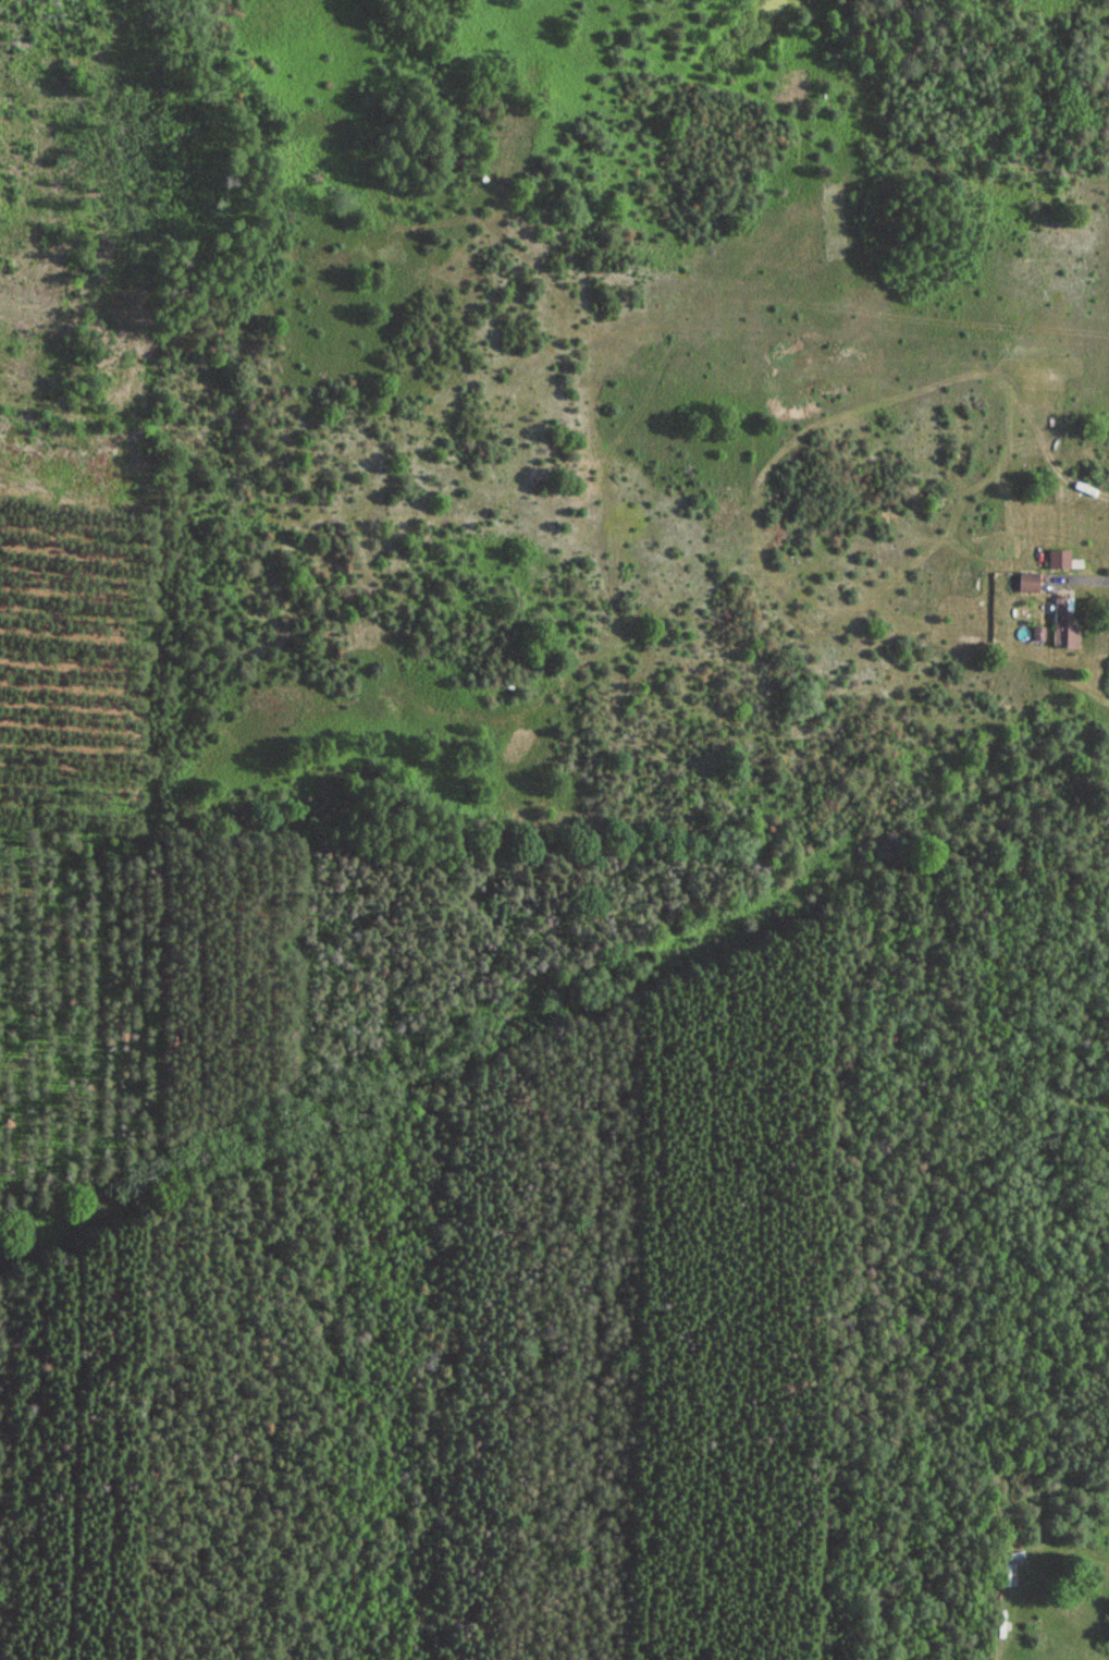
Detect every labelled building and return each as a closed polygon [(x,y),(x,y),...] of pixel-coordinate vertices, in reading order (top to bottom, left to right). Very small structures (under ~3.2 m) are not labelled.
[(1067,568),(1067,550),(1045,550),(1045,568),(1067,568)] [(1037,573),(1016,573),(1016,592),(1037,592),(1037,573)] [(1052,648),(1076,648),(1076,625),(1071,625),(1071,597),(1052,597),(1052,648)]
